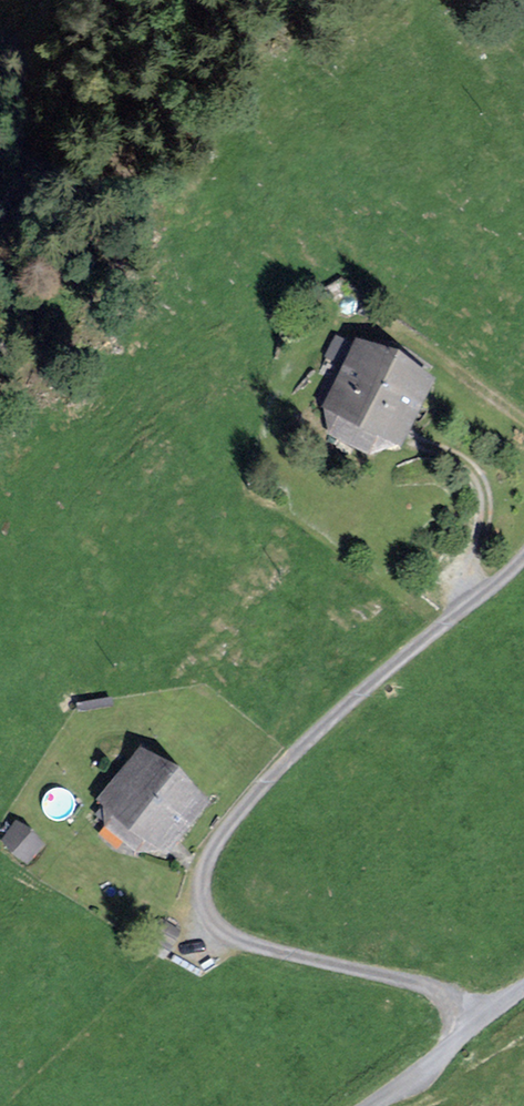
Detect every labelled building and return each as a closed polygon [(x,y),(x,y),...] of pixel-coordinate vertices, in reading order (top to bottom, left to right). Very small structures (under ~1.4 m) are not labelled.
[(346,366),(356,345),(338,335),(327,358),(346,366)] [(360,338),(356,345),(346,366),(326,406),(341,413),(330,434),(374,456),(384,435),(396,440),(429,372),(360,338)] [(206,801),(140,750),(103,798),(168,849),(206,801)] [(28,862),(43,845),(17,823),(2,840),(28,862)]
